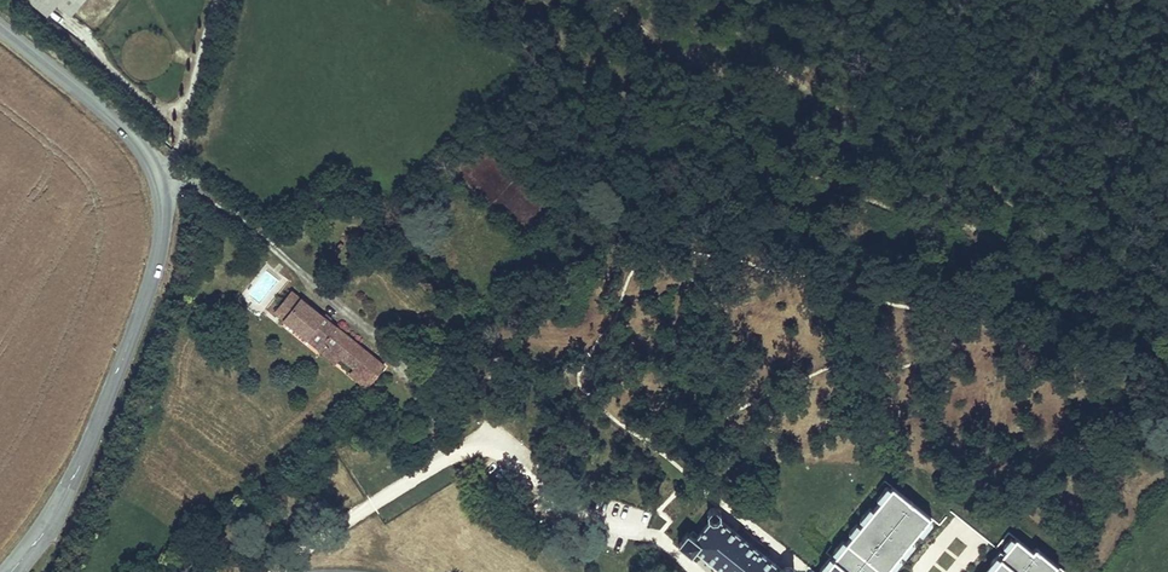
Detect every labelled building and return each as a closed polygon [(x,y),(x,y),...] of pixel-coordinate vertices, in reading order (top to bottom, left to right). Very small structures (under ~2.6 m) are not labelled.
[(60,2),(58,0),(32,0),(50,14),(60,2)] [(60,2),(77,16),(91,27),(114,0),(58,0),(60,2)] [(387,370),(292,295),(275,316),(323,354),(328,347),(345,361),(361,373),(357,378),(371,390),(387,370)] [(328,347),(323,354),(321,356),(338,369),(345,361),(328,347)] [(857,532),(848,525),(851,522),(857,521),(856,512),(846,512),(847,518),(844,521),(836,514),(797,560),(784,562),(722,512),(722,509),(722,507),(721,506),(719,505),(717,504),(714,504),(713,504),(712,505),(706,499),(684,525),(689,529),(680,540),(694,551),(700,545),(733,571),(824,571),(857,532)] [(874,564),(869,569),(857,562),(848,571),(887,571),(874,564)]
